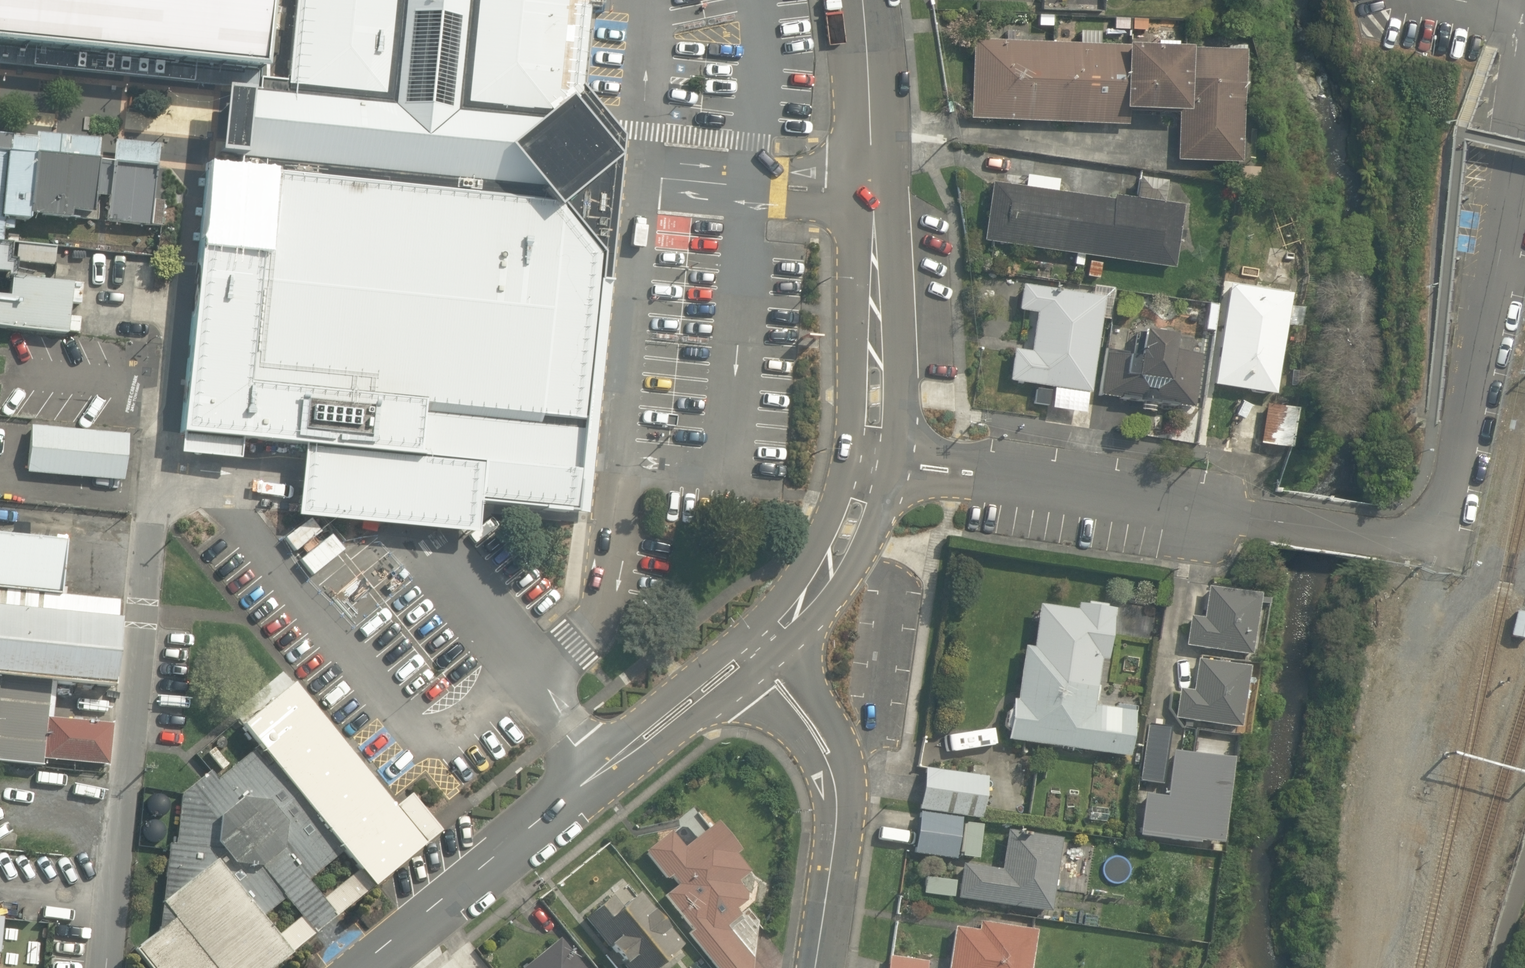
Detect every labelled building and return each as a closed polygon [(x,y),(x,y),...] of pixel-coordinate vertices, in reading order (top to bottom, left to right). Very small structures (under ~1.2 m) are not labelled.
[(252,64),(264,65),(270,0),(0,0),(0,39),(252,64)] [(240,178),(566,213),(620,166),(596,136),(572,107),(583,97),(584,91),(593,0),(296,0),(285,95),(250,92),(242,160),(240,178)] [(966,122),(1125,127),(1125,111),(1182,112),(1180,164),(1242,166),(1244,106),(1246,50),(969,41),(966,122)] [(2,246),(5,220),(28,223),(29,218),(35,157),(0,154),(0,246),(2,246)] [(95,164),(35,157),(29,218),(70,223),(71,217),(91,219),(93,196),(95,164)] [(110,198),(114,165),(95,164),(93,196),(110,198)] [(157,169),(114,165),(110,198),(108,225),(151,229),(157,169)] [(240,178),(207,174),(205,198),(182,439),(306,453),(483,471),(482,506),(579,515),(606,261),(566,213),(240,178)] [(1026,174),(1024,188),(988,183),(981,241),(1174,265),(1181,207),(1057,192),(1059,178),(1026,174)] [(0,246),(0,274),(14,275),(14,264),(10,263),(11,246),(2,246),(0,246)] [(68,340),(74,284),(14,275),(0,274),(0,332),(68,340)] [(1094,290),(1021,281),(1017,311),(1033,313),(1025,383),(1048,385),(1045,407),(1088,413),(1100,311),(1092,310),(1094,290)] [(1291,294),(1231,283),(1212,386),(1272,397),(1291,294)] [(1204,334),(1110,322),(1101,397),(1195,408),(1204,334)] [(1290,404),(1261,403),(1259,444),(1288,445),(1290,404)] [(128,436),(33,427),(28,474),(124,483),(128,436)] [(61,597),(66,543),(0,536),(0,591),(61,597)] [(1205,617),(1190,615),(1186,649),(1247,656),(1256,591),(1209,585),(1205,617)] [(0,591),(0,681),(53,687),(113,691),(120,603),(61,597),(0,591)] [(1017,694),(1012,694),(1004,740),(1131,759),(1141,698),(1100,692),(1110,630),(1149,636),(1153,610),(1076,598),(1074,609),(1032,602),(1017,694)] [(1514,611),(1509,637),(1524,640),(1524,613),(1514,611)] [(1243,662),(1182,655),(1174,717),(1186,718),(1184,735),(1233,741),(1243,662)] [(44,772),(45,762),(50,720),(53,687),(0,681),(0,767),(44,772)] [(295,683),(239,727),(258,751),(220,781),(213,771),(182,796),(178,845),(169,845),(158,933),(138,949),(154,967),(283,967),(293,960),(262,921),(345,855),(373,890),(442,835),(411,796),(395,809),(295,683)] [(113,727),(50,720),(45,762),(108,768),(113,727)] [(1220,845),(1231,756),(1171,748),(1174,724),(1149,721),(1136,834),(1220,845)] [(989,776),(926,770),(917,855),(952,859),(957,812),(985,815),(989,776)] [(644,852),(664,879),(672,873),(683,888),(665,900),(714,967),(756,967),(758,918),(752,909),(738,917),(734,910),(746,903),(734,882),(748,874),(718,823),(681,845),(675,834),(644,852)] [(961,849),(955,896),(1049,908),(1059,835),(1004,828),(1003,843),(972,839),(971,851),(961,849)] [(584,919),(623,967),(651,967),(680,945),(629,883),(584,919)] [(956,924),(948,967),(1035,967),(1042,929),(975,918),(974,927),(956,924)] [(510,967),(593,967),(559,927),(510,967)] [(890,949),(887,967),(922,967),(924,955),(890,949)]
